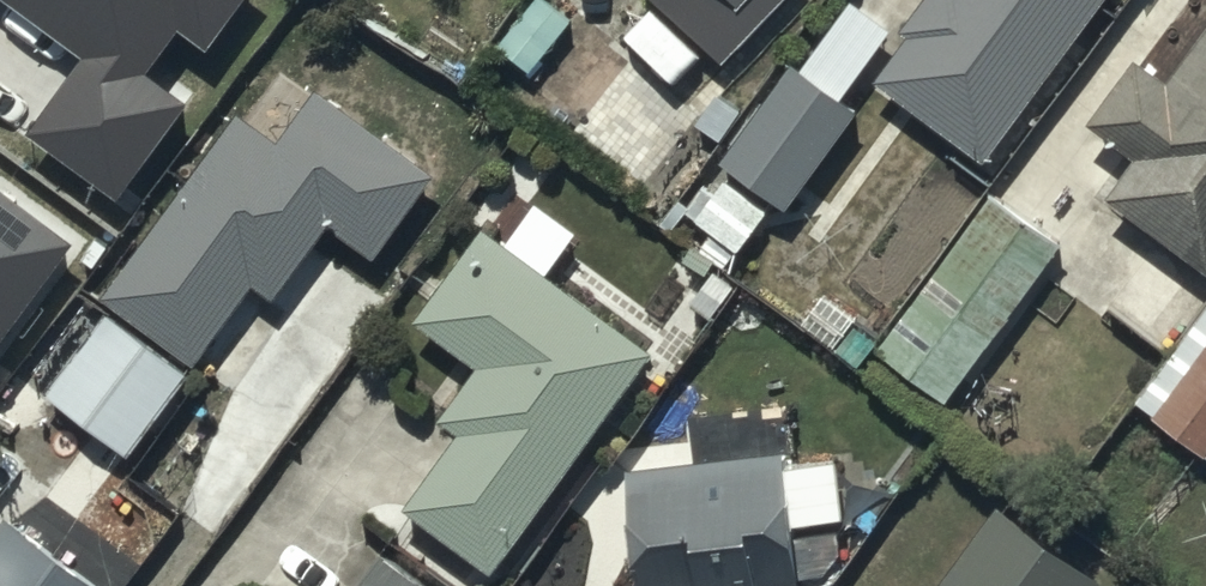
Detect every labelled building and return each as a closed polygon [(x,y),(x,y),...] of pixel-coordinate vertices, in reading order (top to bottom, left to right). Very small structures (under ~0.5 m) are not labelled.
[(230,0),(26,0),(83,41),(25,122),(114,186),(188,84),(146,53),(179,7),(209,28),(230,0)] [(613,15),(664,65),(691,37),(722,67),(787,0),(627,0),(613,15)] [(1099,0),(921,0),(902,26),(910,32),(875,81),(985,159),(1099,0)] [(1165,79),(1133,56),(1087,119),(1133,152),(1104,192),(1205,266),(1205,22),(1165,79)] [(857,102),(789,52),(718,148),(786,198),(857,102)] [(273,139),(232,109),(101,293),(110,299),(44,391),(128,450),(251,279),(271,293),(323,219),(372,254),(431,173),(311,87),(273,139)] [(0,168),(0,330),(78,226),(0,168)] [(945,400),(1056,241),(986,192),(875,352),(945,400)] [(493,568),(651,348),(543,271),(575,227),(536,199),(504,243),(480,226),(412,320),(475,365),(437,418),(455,431),(403,503),(493,568)] [(1205,300),(1134,400),(1205,451),(1205,301),(1205,300)] [(779,448),(625,464),(638,585),(764,585),(799,582),(792,520),(839,515),(833,456),(781,462),(779,448)] [(992,501),(932,585),(1094,585),(1100,578),(992,501)] [(0,516),(0,585),(101,585),(0,516)] [(379,547),(350,585),(432,585),(379,547)]
